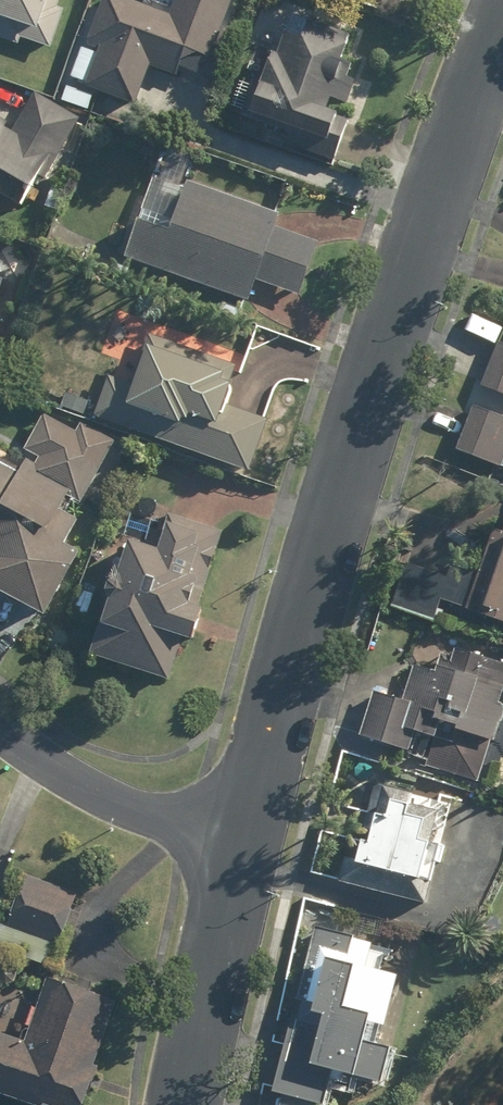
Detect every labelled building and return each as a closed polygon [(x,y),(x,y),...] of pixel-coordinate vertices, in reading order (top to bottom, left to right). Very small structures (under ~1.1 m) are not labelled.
[(15,51),(19,39),(44,47),(59,0),(0,0),(0,46),(15,51)] [(228,0),(174,0),(168,17),(122,0),(100,0),(84,46),(97,51),(84,88),(133,107),(146,72),(175,82),(183,60),(204,68),(228,0)] [(235,80),(223,116),(258,128),(253,144),(330,170),(345,126),(322,118),(347,46),(284,25),(270,68),(259,65),(252,86),(235,80)] [(19,217),(81,129),(36,98),(9,137),(0,130),(0,203),(19,217)] [(123,267),(247,308),(254,286),(297,301),(315,244),(272,230),(277,216),(153,175),(123,267)] [(151,341),(126,419),(178,436),(182,421),(219,433),(239,370),(151,341)] [(502,398),(493,419),(469,409),(452,453),(502,473),(502,343),(497,341),(478,388),(502,398)] [(51,410),(34,440),(12,482),(0,475),(0,599),(38,619),(72,557),(40,540),(62,498),(78,507),(112,444),(51,410)] [(147,552),(118,544),(84,657),(164,681),(175,643),(185,646),(196,611),(186,608),(211,527),(159,511),(147,552)] [(441,598),(464,606),(459,618),(502,632),(502,515),(498,513),(474,584),(395,557),(378,606),(432,624),(441,598)] [(441,646),(432,674),(412,667),(401,703),(370,693),(353,746),(478,786),(502,712),(491,709),(502,671),(502,666),(441,646)] [(440,868),(446,845),(438,843),(449,801),(375,783),(361,838),(343,834),(331,882),(423,905),(433,866),(440,868)] [(5,871),(0,886),(0,925),(61,945),(78,894),(5,871)] [(314,923),(277,1034),(270,1032),(251,1087),(303,1104),(316,1104),(325,1078),(344,1084),(363,1026),(374,1030),(390,980),(383,978),(393,949),(314,923)] [(4,1104),(81,1104),(116,1009),(47,983),(23,1048),(0,1039),(0,1103),(4,1104)]
